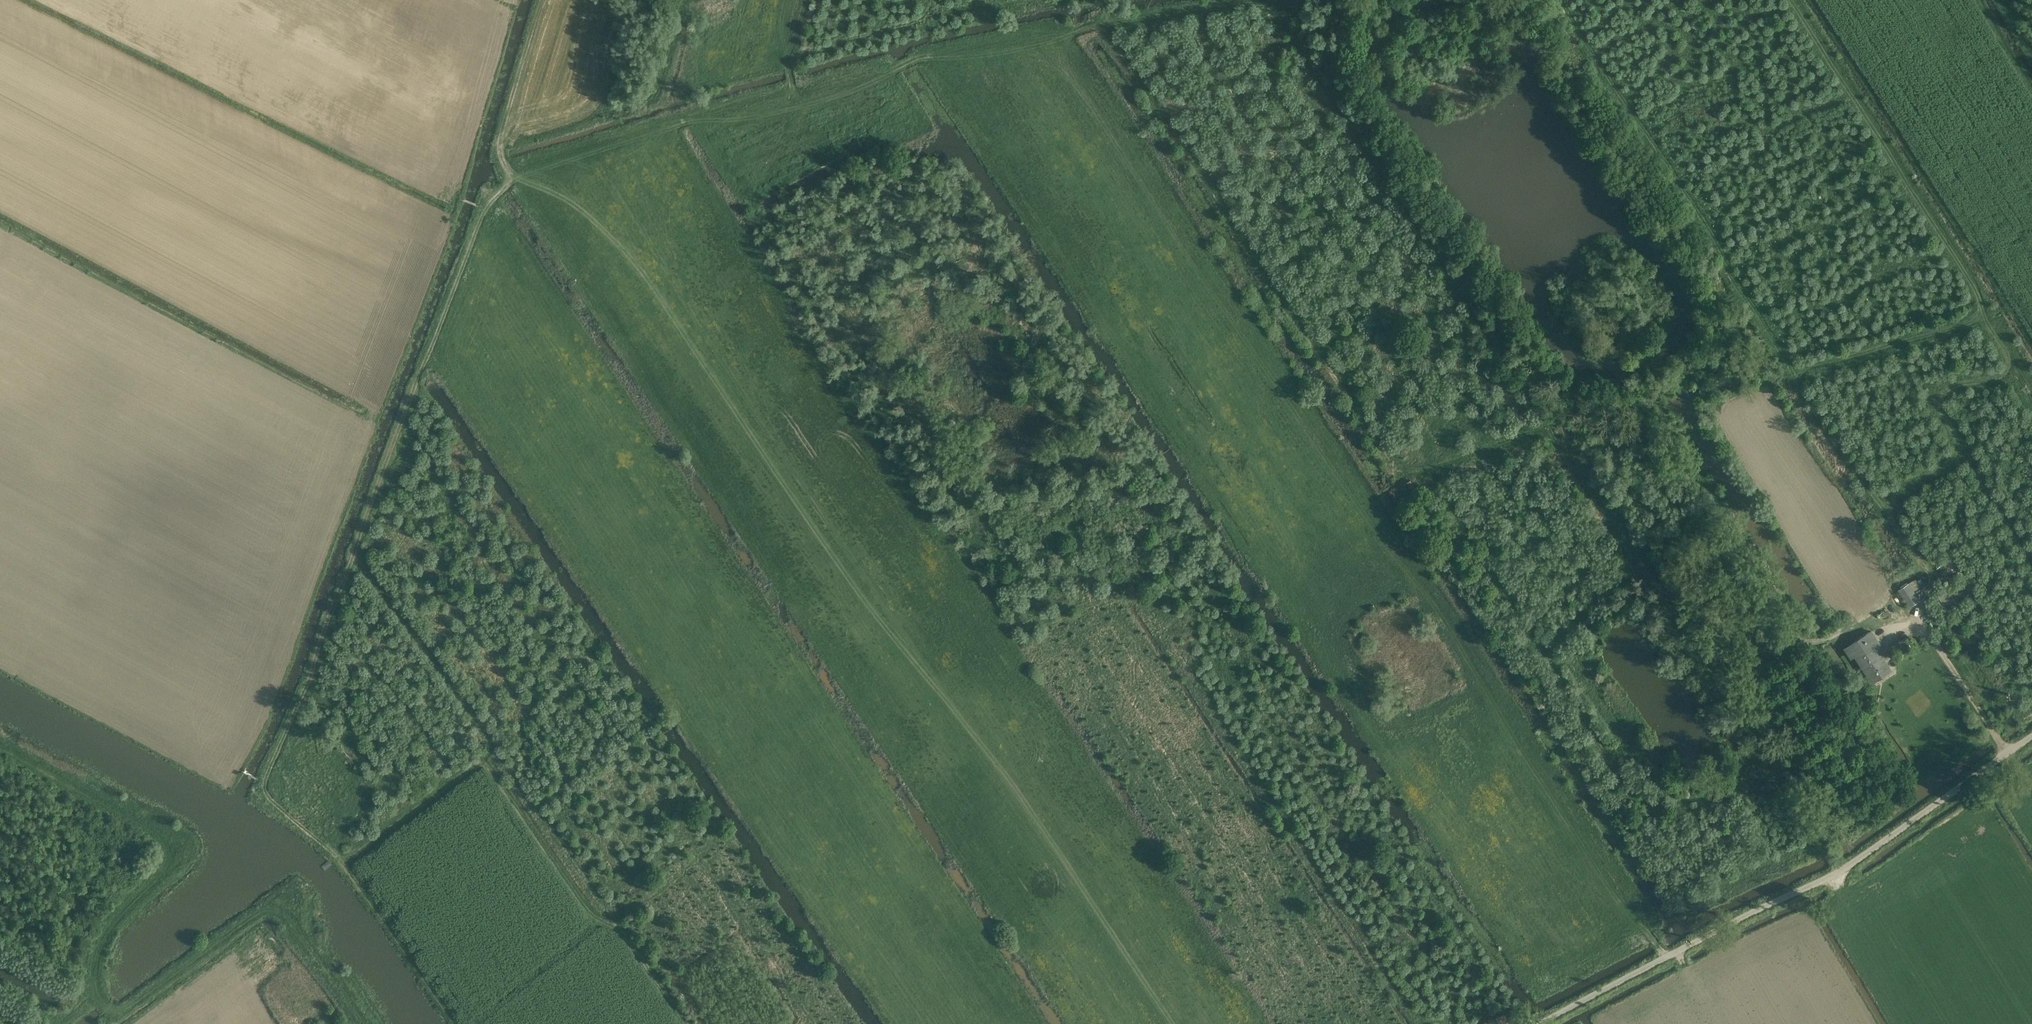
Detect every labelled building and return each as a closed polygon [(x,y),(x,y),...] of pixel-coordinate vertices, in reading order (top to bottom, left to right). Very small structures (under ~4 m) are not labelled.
[(1920,600),(1914,592),(1909,583),(1898,590),(1909,607),(1920,600)] [(1890,670),(1867,634),(1845,649),(1850,657),(1855,654),(1873,681),(1890,670)] [(1861,713),(1855,718),(1860,725),(1866,721),(1861,713)] [(1847,724),(1851,730),(1857,726),(1855,724),(1853,720),(1847,724)] [(1876,733),(1870,722),(1865,725),(1872,736),(1876,733)]
